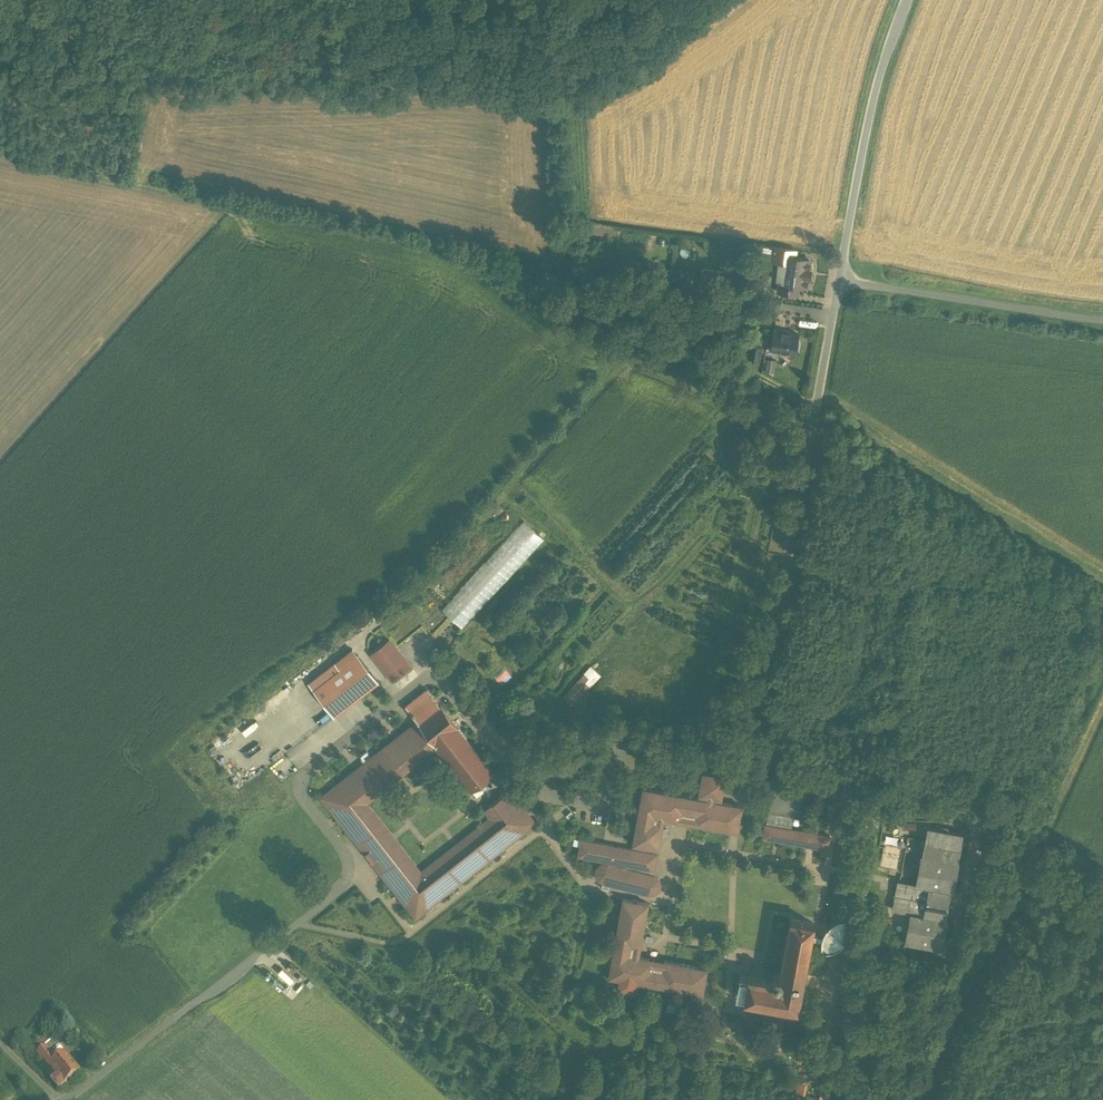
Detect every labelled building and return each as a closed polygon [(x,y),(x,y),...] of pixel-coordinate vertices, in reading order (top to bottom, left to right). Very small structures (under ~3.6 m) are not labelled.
[(796,249),(775,246),(775,247),(774,249),(775,249),(774,259),(785,261),(784,269),(785,269),(783,280),(782,280),(781,280),(780,291),(797,293),(799,284),(806,285),(807,276),(810,276),(811,268),(809,267),(810,258),(795,256),(796,249)] [(620,263),(591,259),(590,268),(619,272),(620,263)] [(728,272),(704,268),(702,284),(725,287),(728,272)] [(769,310),(744,306),(742,320),(755,322),(756,314),(768,316),(769,310)] [(799,333),(774,328),(771,348),(796,353),(799,333)] [(762,346),(751,344),(748,357),(760,359),(762,346)] [(525,520),(443,609),(462,627),(544,539),(525,520)] [(477,531),(432,581),(446,593),(491,544),(477,531)] [(412,666),(390,638),(371,653),(393,681),(412,666)] [(353,648),(309,683),(335,716),(379,681),(353,648)] [(421,872),(416,865),(416,864),(372,808),(372,809),(366,802),(373,796),(373,797),(438,746),(472,789),(494,772),(459,727),(441,704),(441,705),(428,688),(406,705),(418,720),(322,796),(322,797),(416,916),(416,915),(416,916),(535,822),(535,821),(510,789),(509,790),(509,789),(485,808),(486,808),(485,809),(485,810),(486,809),(491,817),(484,822),(428,866),(421,872)] [(726,775),(703,771),(699,794),(708,796),(707,798),(713,800),(713,797),(722,798),(726,775)] [(804,792),(768,786),(763,808),(769,809),(767,823),(791,828),(794,814),(800,815),(804,792)] [(707,798),(643,787),(633,843),(634,843),(658,847),(659,847),(663,822),(653,820),(654,815),(669,818),(670,814),(681,816),(669,818),(738,831),(743,805),(713,800),(707,798)] [(830,835),(791,828),(767,823),(765,823),(763,836),(828,848),(830,835)] [(963,832),(928,825),(922,854),(958,861),(963,832)] [(633,847),(581,838),(578,855),(608,860),(654,869),(655,869),(658,852),(657,852),(633,847)] [(658,847),(634,843),(633,847),(657,852),(658,847)] [(922,854),(921,854),(916,883),(950,890),(954,890),(959,861),(958,861),(922,854)] [(654,869),(608,860),(607,862),(602,862),(597,866),(596,872),(598,878),(603,881),(611,883),(649,893),(655,892),(660,888),(661,883),(659,877),(654,874),(653,873),(654,869)] [(950,890),(916,883),(900,880),(899,880),(894,909),(894,910),(910,913),(910,912),(945,918),(950,890)] [(703,993),(708,967),(639,955),(649,902),(623,897),(609,976),(703,993)] [(945,918),(910,912),(910,913),(905,941),(943,948),(948,919),(945,918)] [(814,922),(791,918),(780,974),(777,973),(773,975),(772,979),(749,975),(745,998),(786,1005),(785,1010),(794,1012),(795,1007),(798,1007),(810,940),(811,935),(814,922)] [(841,919),(839,920),(836,921),(834,922),(832,923),(830,925),(828,927),(825,931),(823,935),(823,937),(823,938),(822,940),(822,942),(822,943),(822,945),(822,947),(826,951),(832,951),(835,949),(838,948),(840,947),(842,946),(844,943),(847,941),(848,938),(849,936),(850,934),(851,931),(852,929),(852,927),(852,924),(852,922),(847,918),(843,918),(841,919)] [(80,1071),(65,1052),(56,1059),(45,1046),(38,1052),(49,1066),(50,1065),(58,1074),(52,1079),(59,1088),(65,1083),(65,1084),(80,1071)]
